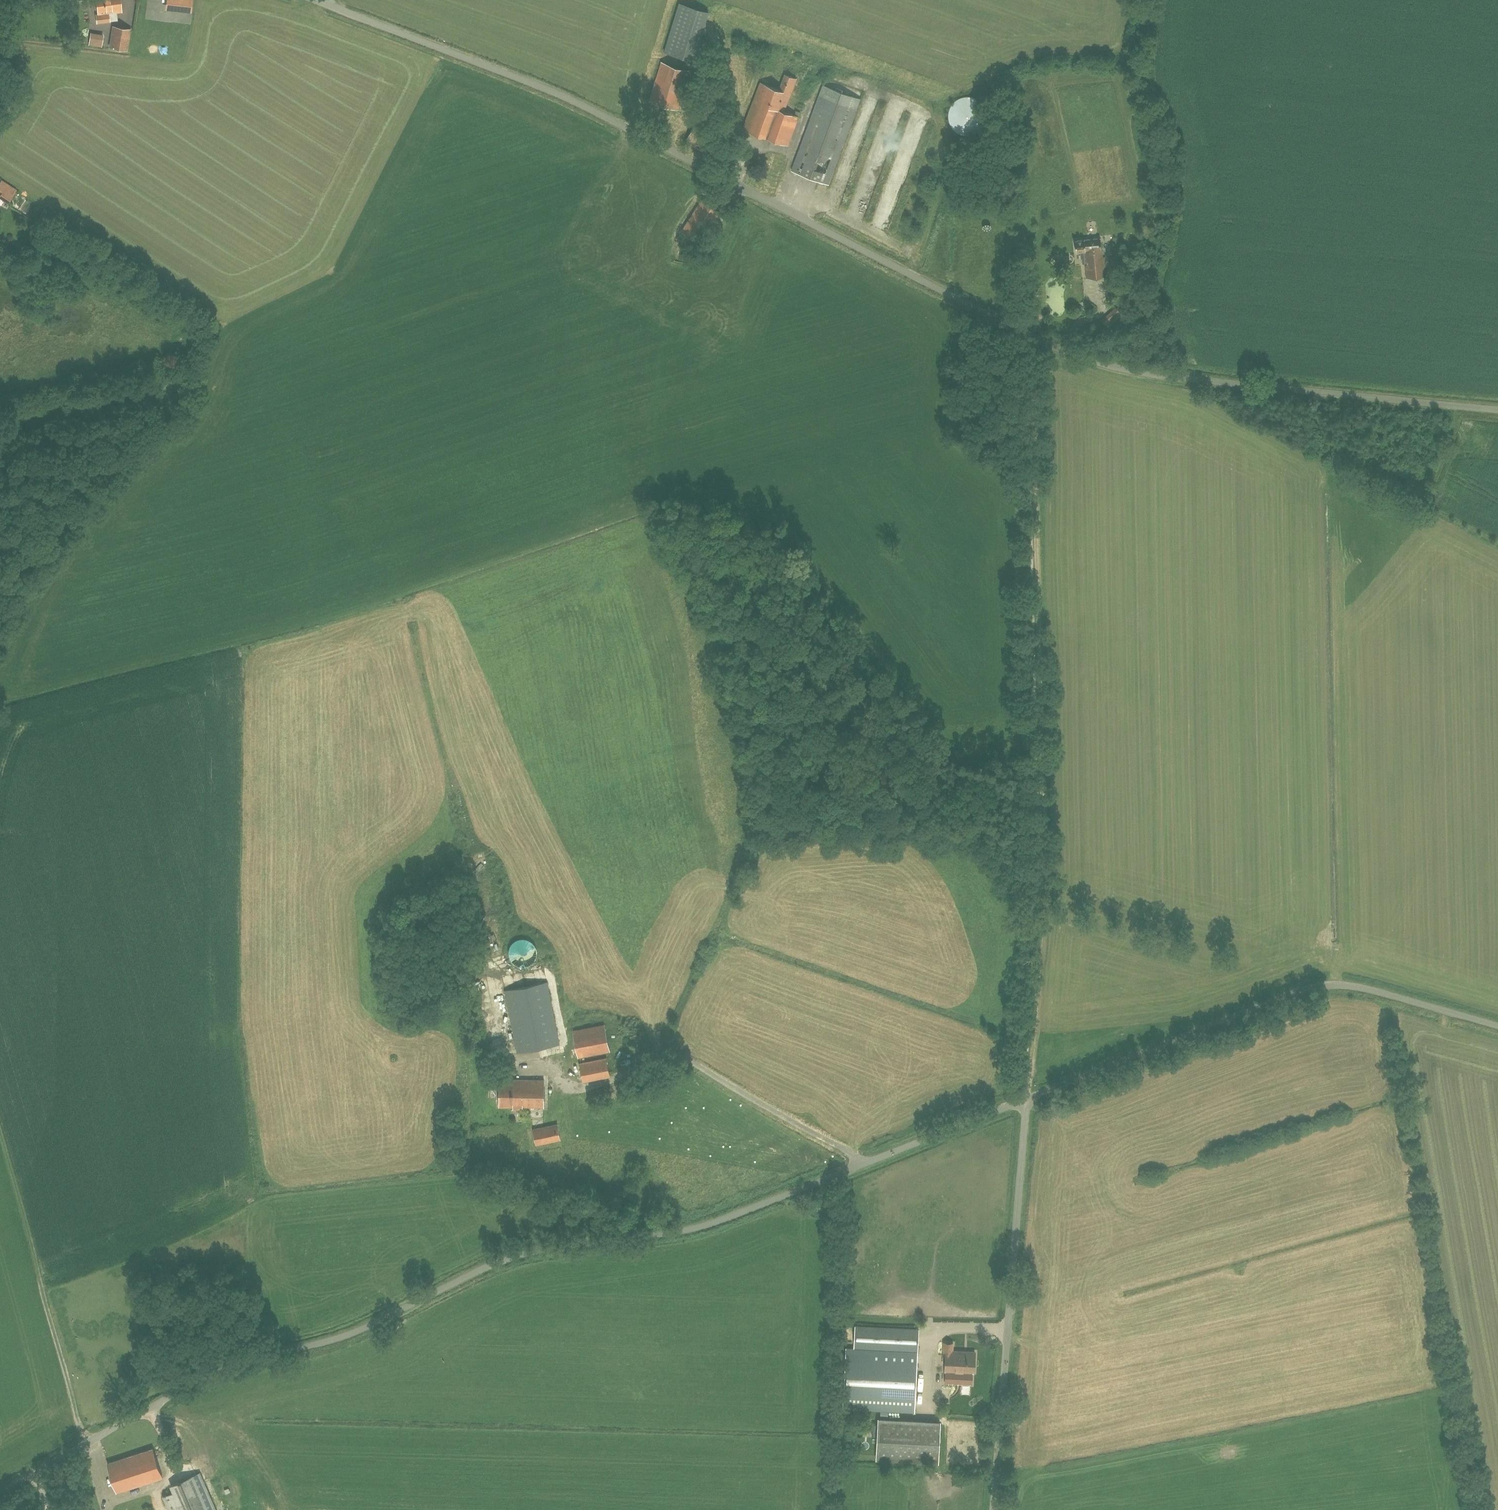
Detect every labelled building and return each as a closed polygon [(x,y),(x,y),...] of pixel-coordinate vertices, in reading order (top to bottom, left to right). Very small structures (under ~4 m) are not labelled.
[(98,14),(122,11),(120,0),(96,0),(98,14)] [(164,7),(190,11),(191,0),(165,0),(164,7)] [(678,1),(664,50),(693,59),(707,10),(678,1)] [(129,29),(113,26),(110,47),(126,49),(129,29)] [(105,33),(92,30),(89,44),(103,46),(105,33)] [(680,108),(689,68),(659,62),(651,102),(680,108)] [(789,145),(799,116),(785,111),(797,79),(785,74),(779,89),(760,82),(744,129),(789,145)] [(823,85),(820,95),(792,170),(829,184),(860,98),(823,85)] [(986,120),(987,118),(987,115),(987,113),(986,111),(986,109),(985,107),(984,105),(983,103),(981,102),(980,100),(978,99),(976,98),(974,97),(972,97),(970,96),(968,96),(965,96),(963,97),(961,97),(959,98),(957,99),(955,100),(954,102),(952,103),(951,105),(950,107),(949,109),(949,111),(948,113),(948,115),(948,117),(949,120),(949,122),(950,124),(951,126),(952,127),(954,129),(955,130),(957,132),(959,133),(961,134),(963,134),(965,135),(967,135),(970,135),(972,134),(974,134),(976,133),(978,132),(979,130),(981,129),(983,127),(984,126),(985,124),(986,122),(986,120)] [(723,109),(708,103),(703,115),(717,121),(723,109)] [(17,188),(0,179),(0,192),(11,198),(17,188)] [(702,199),(691,215),(681,231),(701,244),(721,212),(702,199)] [(1102,257),(1101,238),(1075,240),(1076,251),(1082,251),(1083,263),(1088,262),(1088,265),(1086,265),(1087,277),(1106,275),(1105,257),(1102,257)] [(705,250),(693,248),(690,264),(702,267),(705,250)] [(1116,308),(1112,312),(1102,320),(1108,326),(1122,314),(1116,308)] [(536,963),(534,938),(510,939),(511,964),(536,963)] [(547,982),(506,990),(518,1052),(559,1044),(547,982)] [(578,1057),(610,1050),(605,1024),(573,1031),(578,1057)] [(583,1081),(610,1076),(607,1058),(580,1063),(583,1081)] [(639,1089),(635,1078),(628,1081),(632,1091),(639,1089)] [(499,1079),(499,1106),(513,1106),(513,1108),(523,1109),(523,1106),(544,1106),(544,1080),(501,1079),(499,1079)] [(537,1144),(561,1139),(558,1124),(533,1129),(537,1144)] [(914,1412),(919,1329),(856,1326),(855,1348),(847,1348),(844,1408),(914,1412)] [(975,1352),(946,1351),(945,1370),(974,1372),(975,1352)] [(878,1420),(876,1456),(938,1459),(940,1423),(878,1420)] [(117,1492),(163,1478),(153,1448),(108,1463),(117,1492)] [(196,1474),(171,1485),(174,1492),(163,1497),(169,1509),(211,1509),(196,1474)]
